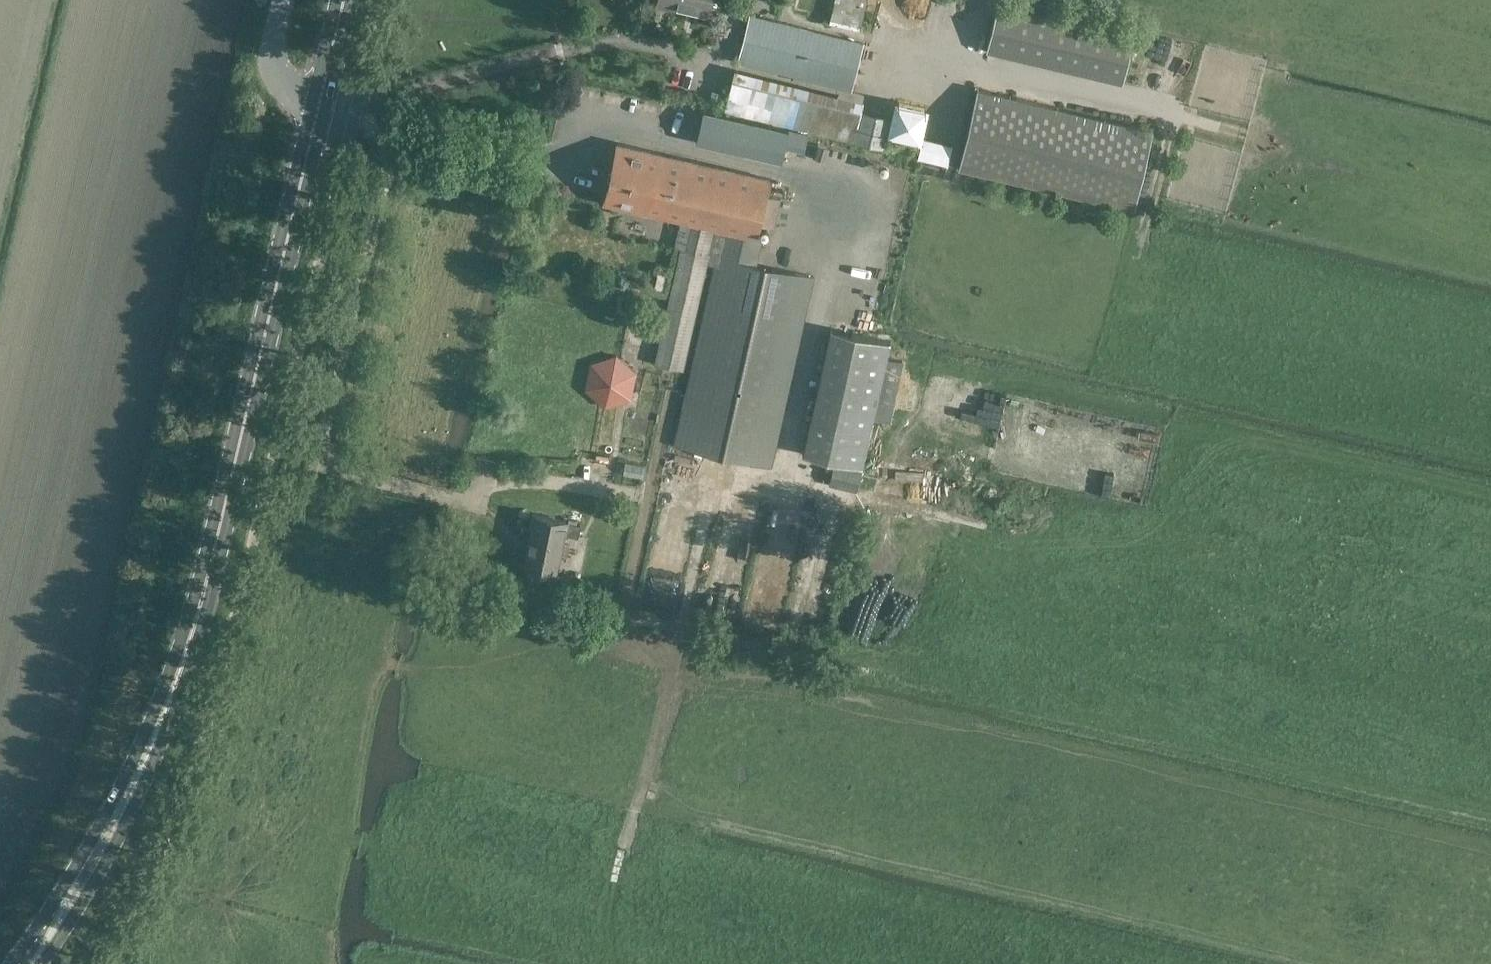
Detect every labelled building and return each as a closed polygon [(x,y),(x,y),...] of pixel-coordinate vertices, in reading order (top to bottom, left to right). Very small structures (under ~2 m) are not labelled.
[(710,0),(658,0),(657,4),(706,16),(710,0)] [(830,22),(858,28),(865,0),(834,0),(830,22)] [(986,50),(1122,84),(1135,29),(1017,0),(998,0),(986,50)] [(750,16),(738,60),(851,89),(862,43),(750,16)] [(1164,58),(1181,60),(1182,40),(1165,39),(1164,58)] [(733,79),(726,108),(852,140),(884,148),(892,115),(861,107),(863,100),(736,68),(733,79)] [(1151,132),(1042,105),(976,89),(957,167),(1132,210),(1151,132)] [(789,129),(712,112),(703,110),(696,141),(704,143),(782,160),(785,146),(789,129)] [(770,466),(804,317),(812,277),(755,264),(761,238),(756,237),(769,180),(617,143),(604,202),(681,220),(675,247),(682,248),(676,273),(655,363),(683,368),(707,263),(714,265),(673,444),(770,466)] [(889,341),(850,332),(830,328),(801,453),(836,460),(860,466),(889,341)] [(630,398),(636,373),(616,355),(591,363),(586,389),(605,406),(630,398)] [(830,485),(854,491),(860,466),(836,460),(830,485)] [(533,528),(525,565),(556,572),(567,521),(533,513),(530,528),(533,528)]
